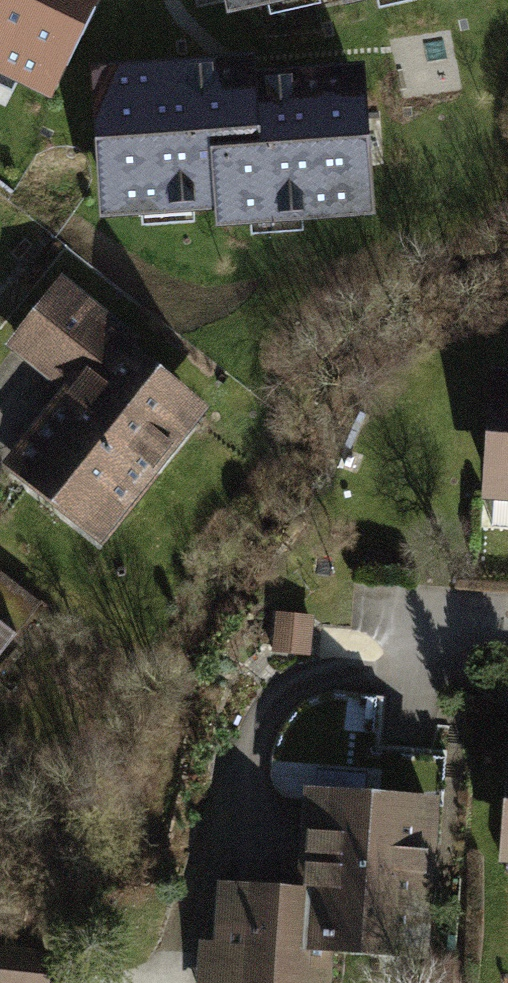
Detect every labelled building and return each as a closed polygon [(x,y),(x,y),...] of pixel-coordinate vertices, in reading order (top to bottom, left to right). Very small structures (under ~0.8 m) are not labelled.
[(51,98),(97,0),(0,0),(0,74),(51,98)] [(226,10),(272,0),(224,0),(226,10)] [(374,212),(364,60),(254,68),(253,52),(88,63),(99,215),(214,207),(215,223),(374,212)] [(0,458),(0,467),(94,540),(198,409),(102,334),(109,325),(54,283),(1,350),(53,391),(0,458)] [(477,368),(468,497),(507,500),(507,370),(477,368)] [(46,593),(0,567),(0,599),(32,617),(46,593)] [(308,615),(271,611),(267,648),(305,651),(308,615)] [(502,731),(492,858),(507,859),(507,732),(502,731)] [(212,879),(208,942),(194,941),(192,982),(319,982),(321,949),(420,955),(430,794),(294,786),(289,884),(212,879)] [(3,953),(0,982),(53,982),(55,958),(3,953)]
